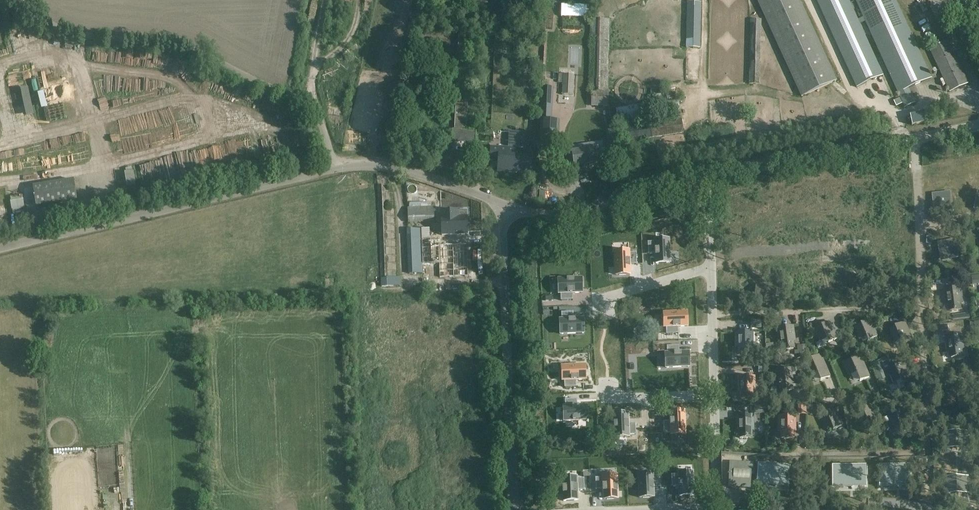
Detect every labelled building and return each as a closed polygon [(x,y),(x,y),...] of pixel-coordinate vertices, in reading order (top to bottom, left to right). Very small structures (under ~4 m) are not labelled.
[(835,81),(798,0),(756,0),(801,97),(835,81)] [(856,87),(883,75),(848,0),(816,0),(856,87)] [(900,98),(893,101),(896,106),(903,103),(905,108),(915,104),(909,89),(932,78),(896,0),(855,0),(900,98)] [(686,2),(685,48),(700,48),(701,2),(686,2)] [(607,92),(607,91),(609,19),(590,19),(589,91),(592,91),(607,92)] [(748,84),(759,84),(760,20),(749,19),(748,84)] [(452,130),(452,142),(475,143),(476,131),(466,131),(470,28),(459,28),(454,130),(452,130)] [(929,49),(949,93),(968,84),(948,40),(929,49)] [(558,83),(562,83),(562,95),(573,96),(574,75),(562,74),(558,74),(558,83)] [(542,88),(541,106),(550,106),(551,88),(542,88)] [(607,92),(592,91),(591,106),(608,107),(608,91),(607,91),(607,92)] [(678,98),(615,108),(618,124),(681,114),(678,98)] [(45,112),(51,110),(47,99),(42,100),(45,112)] [(872,127),(888,120),(885,112),(869,118),(872,127)] [(613,129),(616,144),(684,133),(681,118),(613,129)] [(558,146),(560,122),(551,121),(549,121),(540,121),(539,145),(540,145),(558,146)] [(385,123),(383,135),(392,136),(394,125),(385,123)] [(615,137),(613,129),(607,130),(610,145),(616,144),(615,137)] [(517,132),(516,148),(523,148),(524,133),(517,132)] [(604,162),(602,142),(592,144),(592,148),(577,151),(577,146),(567,147),(569,167),(574,166),(575,168),(584,167),(585,167),(589,166),(589,167),(590,167),(590,166),(600,165),(600,163),(604,162)] [(491,146),(491,160),(499,160),(499,169),(510,170),(509,172),(531,173),(532,156),(515,155),(515,150),(509,150),(509,147),(508,147),(491,146)] [(439,149),(435,168),(458,174),(463,154),(439,149)] [(134,171),(122,173),(124,187),(136,185),(134,171)] [(74,180),(33,186),(36,207),(77,201),(74,180)] [(386,185),(377,186),(380,261),(381,275),(389,275),(386,185)] [(952,193),(933,194),(934,212),(953,211),(952,193)] [(434,207),(407,208),(408,223),(434,222),(434,207)] [(450,211),(441,212),(441,218),(442,236),(458,235),(459,235),(468,235),(468,232),(467,232),(467,217),(458,217),(458,211),(450,211)] [(691,225),(689,219),(679,222),(680,227),(691,225)] [(406,229),(408,274),(422,273),(421,228),(406,229)] [(468,276),(467,244),(440,245),(440,239),(430,239),(422,240),(423,264),(426,264),(439,264),(439,277),(468,276)] [(941,262),(960,258),(956,239),(938,242),(941,262)] [(655,242),(648,243),(648,254),(655,254),(656,264),(656,263),(669,263),(670,263),(669,240),(668,240),(655,241),(655,242)] [(616,252),(615,252),(616,275),(629,274),(630,274),(629,265),(636,264),(636,253),(629,253),(629,252),(628,252),(616,252)] [(900,278),(883,276),(882,288),(898,290),(900,278)] [(381,278),(381,279),(381,287),(400,286),(400,277),(389,278),(381,278)] [(336,288),(335,278),(325,278),(326,289),(336,288)] [(581,279),(558,280),(558,281),(559,293),(559,294),(561,294),(561,301),(572,300),(572,293),(582,293),(582,292),(581,280),(581,279)] [(960,299),(962,298),(961,288),(945,290),(947,305),(949,305),(950,312),(961,310),(960,299)] [(687,312),(664,313),(664,314),(664,327),(666,327),(666,334),(678,334),(678,327),(687,326),(687,313),(687,312)] [(562,320),(560,320),(560,321),(561,333),(561,334),(583,333),(583,332),(583,320),(583,319),(573,320),(573,313),(561,313),(562,320)] [(750,319),(751,328),(761,327),(761,319),(750,319)] [(860,324),(855,326),(859,334),(864,332),(866,337),(868,341),(877,337),(870,320),(860,324)] [(821,326),(816,328),(822,341),(826,339),(828,343),(838,339),(830,322),(821,326)] [(896,327),(891,328),(895,338),(900,336),(901,340),(903,344),(913,340),(905,323),(896,327)] [(792,337),(794,337),(793,326),(777,329),(779,344),(781,344),(782,351),(793,349),(792,337)] [(750,343),(752,343),(752,332),(736,332),(737,347),(739,347),(739,355),(751,354),(750,343)] [(961,345),(963,345),(962,334),(946,336),(948,352),(951,351),(952,358),(963,357),(961,345)] [(766,344),(767,356),(775,355),(773,343),(766,344)] [(667,354),(665,354),(666,368),(689,367),(689,366),(688,354),(688,353),(679,353),(678,346),(667,347),(667,354)] [(811,359),(806,361),(810,370),(814,368),(817,372),(818,376),(820,380),(830,376),(828,372),(820,355),(811,359)] [(850,359),(843,362),(849,375),(856,372),(858,376),(860,381),(869,377),(867,372),(860,355),(850,359)] [(878,361),(872,364),(879,381),(885,378),(878,361)] [(896,367),(888,370),(890,375),(894,383),(901,380),(903,384),(913,380),(905,363),(896,367)] [(585,366),(562,367),(563,380),(563,381),(564,381),(565,388),(576,387),(576,380),(585,380),(585,379),(585,367),(585,366)] [(781,393),(792,391),(790,380),(792,379),(790,369),(774,372),(778,387),(780,386),(781,393)] [(752,388),(755,388),(754,377),(739,377),(739,393),(741,393),(741,400),(753,399),(752,388)] [(960,392),(944,392),(944,403),(960,402),(960,392)] [(566,407),(564,407),(564,421),(587,420),(586,407),(577,407),(577,401),(577,399),(577,400),(565,400),(566,407)] [(869,424),(878,420),(871,403),(861,407),(869,424)] [(888,405),(879,409),(881,414),(890,411),(888,405)] [(833,430),(843,426),(835,408),(826,412),(833,430)] [(904,432),(914,428),(906,411),(897,415),(904,432)] [(664,422),(663,422),(664,422),(664,434),(671,433),(671,435),(685,434),(684,412),(670,412),(670,422),(664,422)] [(628,414),(614,415),(615,438),(628,437),(628,435),(635,435),(635,424),(635,423),(634,423),(634,424),(628,424),(628,414)] [(751,427),(753,427),(753,416),(737,416),(738,431),(740,431),(740,439),(751,438),(751,427)] [(793,427),(795,427),(795,416),(779,417),(780,432),(782,432),(782,439),(793,439),(793,427)] [(957,432),(956,432),(957,446),(968,446),(967,431),(957,432)] [(946,432),(945,432),(945,447),(946,447),(957,446),(956,432),(946,432)] [(729,486),(750,487),(751,468),(752,468),(753,463),(730,462),(730,463),(733,463),(732,471),(730,471),(729,477),(732,477),(732,486),(729,486)] [(758,464),(757,483),(787,485),(789,466),(758,464)] [(866,485),(866,466),(832,466),(833,485),(866,485)] [(910,466),(879,466),(879,484),(910,484),(910,466)] [(672,487),(671,487),(672,487),(673,487),(679,486),(679,496),(693,495),(692,473),(678,473),(678,475),(672,475),(672,487)] [(639,475),(638,475),(639,498),(640,498),(653,497),(653,488),(660,487),(659,476),(652,476),(652,474),(639,475)] [(596,490),(597,490),(603,490),(603,499),(617,499),(616,476),(602,477),(602,478),(596,479),(596,490)] [(957,477),(946,477),(946,492),(957,492),(957,477)] [(958,477),(957,477),(957,492),(958,492),(969,492),(968,477),(958,477)] [(563,478),(563,501),(564,501),(577,500),(577,491),(584,491),(584,479),(577,479),(576,478),(563,478)]
